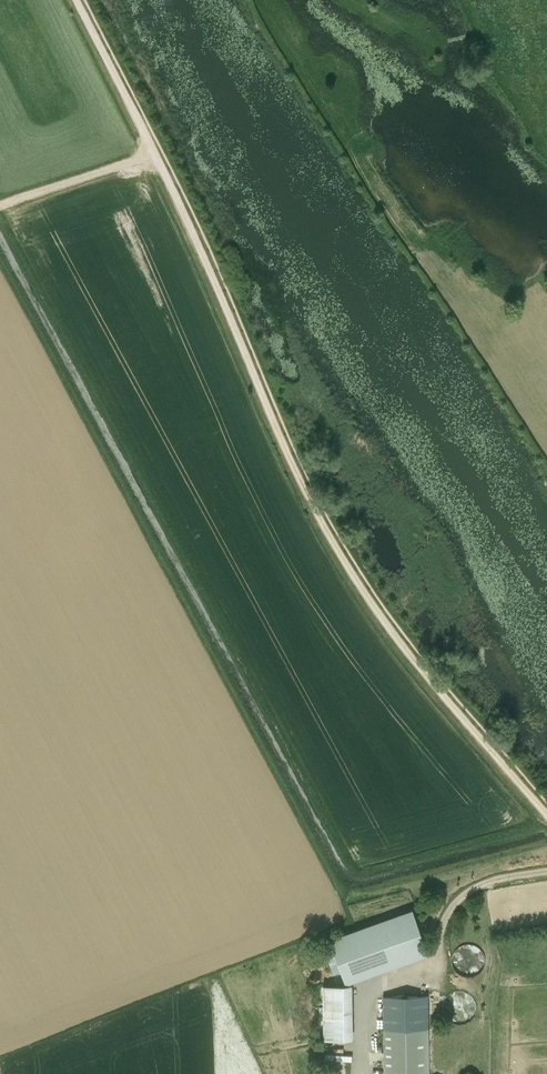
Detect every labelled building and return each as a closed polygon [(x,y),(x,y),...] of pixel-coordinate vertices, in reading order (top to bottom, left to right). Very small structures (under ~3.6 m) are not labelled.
[(334,974),(341,971),(330,940),(323,943),(334,974)] [(469,978),(471,978),(473,977),(475,976),(477,975),(479,974),(481,972),(484,968),(485,966),(486,963),(485,959),(485,957),(484,953),(483,951),(482,950),(481,949),(476,946),(475,945),(473,945),(470,944),(468,944),(465,945),(463,945),(460,947),(459,948),(457,949),(456,951),(454,952),(453,954),(453,956),(452,958),(452,960),(452,963),(452,965),(453,968),(454,969),(455,971),(457,973),(459,975),(460,975),(463,977),(464,977),(466,978),(469,978)] [(352,984),(322,985),(324,1039),(354,1039),(352,984)] [(463,992),(462,991),(460,992),(459,992),(455,992),(454,993),(452,994),(450,995),(449,996),(447,997),(446,999),(445,1001),(444,1003),(443,1006),(443,1009),(443,1012),(444,1015),(445,1017),(446,1018),(448,1020),(450,1022),(452,1023),(455,1024),(460,1025),(463,1025),(466,1024),(468,1023),(470,1022),(472,1020),(473,1018),(475,1016),(476,1012),(476,1010),(476,1007),(476,1005),(475,1003),(474,1000),(473,998),(471,996),(468,994),(466,993),(464,992),(463,992)] [(429,1029),(384,1030),(385,1073),(429,1073),(429,1029)]
